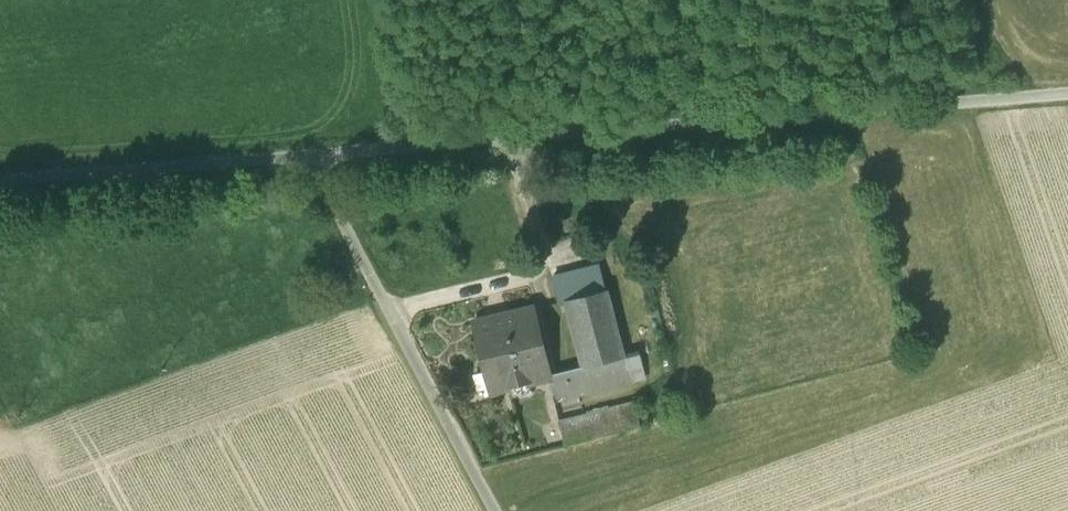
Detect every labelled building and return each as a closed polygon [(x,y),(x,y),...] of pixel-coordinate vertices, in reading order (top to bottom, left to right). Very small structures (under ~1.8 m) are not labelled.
[(558,306),(567,303),(566,299),(604,289),(599,269),(552,281),(558,306)] [(622,358),(604,289),(566,299),(567,303),(584,368),(622,358)] [(550,377),(536,321),(544,319),(541,306),(472,324),(476,337),(485,374),(477,376),(475,381),(477,388),(481,391),(489,389),(490,393),(546,378),(550,377)] [(640,353),(622,358),(628,382),(646,377),(640,353)] [(622,358),(584,368),(591,391),(628,382),(622,358)] [(553,401),(591,391),(584,368),(550,377),(546,378),(553,401)] [(558,424),(564,446),(639,427),(633,405),(558,424)]
